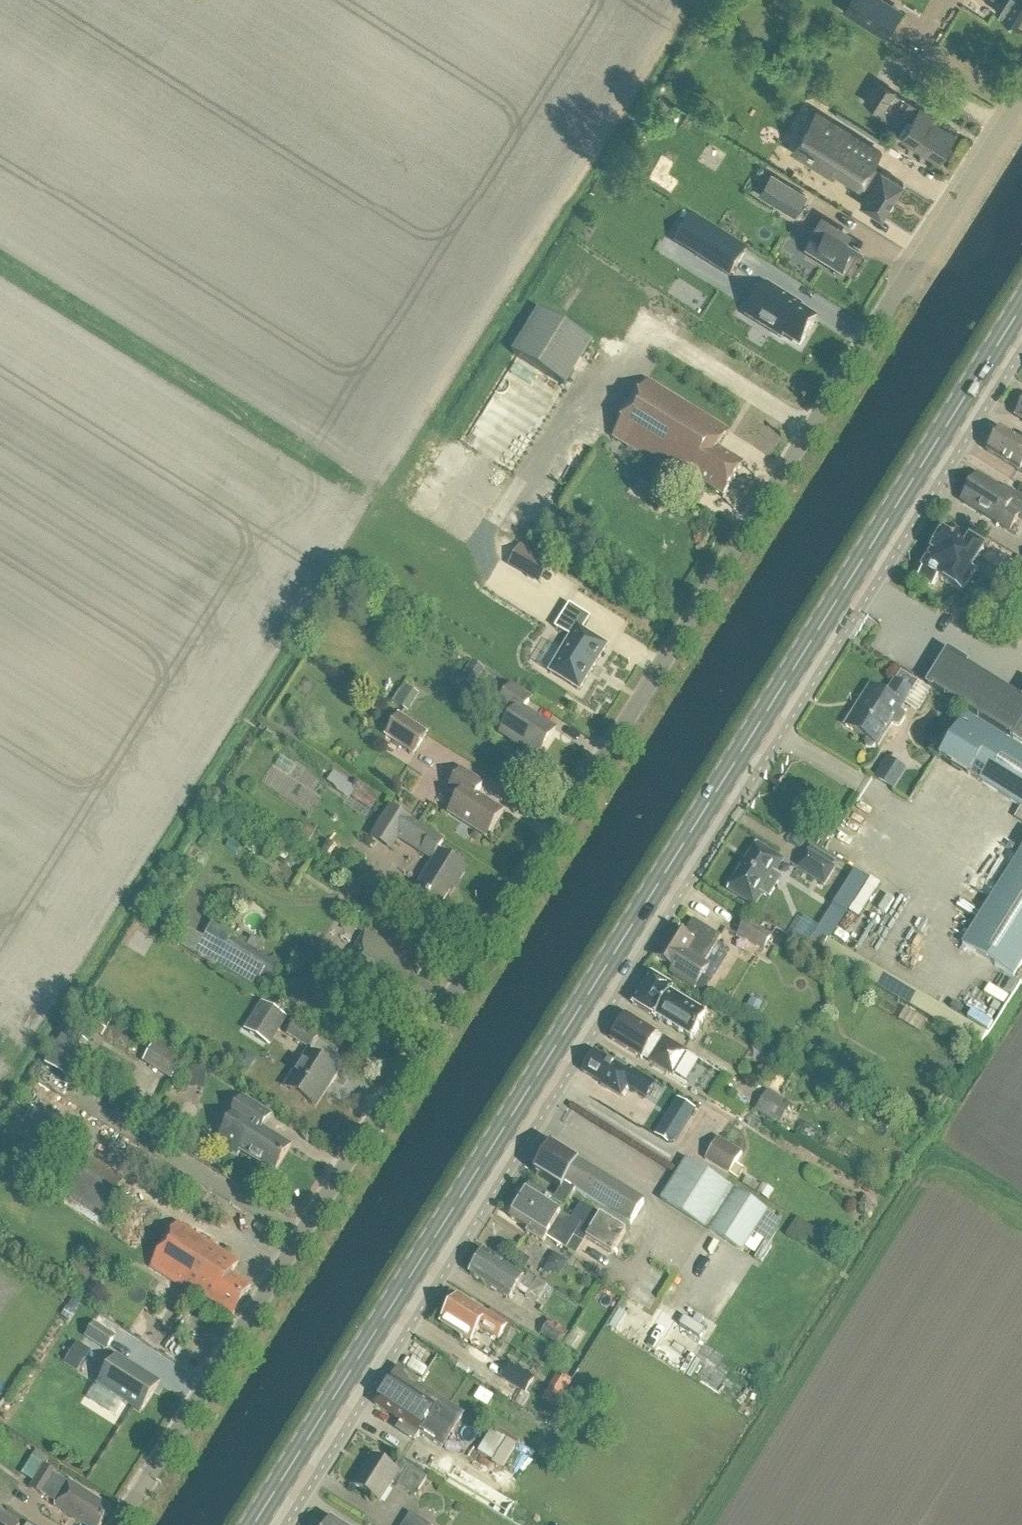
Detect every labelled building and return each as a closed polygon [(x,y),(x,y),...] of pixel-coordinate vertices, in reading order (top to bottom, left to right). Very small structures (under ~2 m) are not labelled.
[(843,8),(883,33),(898,8),(885,0),(848,0),(843,8)] [(996,10),(1021,26),(1021,0),(1002,0),(996,10)] [(968,21),(989,34),(1002,14),(980,1),(968,21)] [(882,110),(895,90),(877,78),(864,98),(882,110)] [(938,160),(955,132),(930,117),(932,113),(920,105),(900,136),(938,160)] [(818,121),(816,124),(810,134),(815,137),(811,144),(809,142),(807,145),(809,147),(804,154),(803,155),(833,175),(837,169),(848,176),(847,177),(859,184),(861,182),(869,187),(860,202),(882,216),(903,182),(881,168),(872,183),(864,177),(880,150),(822,114),(818,121)] [(767,160),(830,200),(839,185),(776,146),(767,160)] [(785,182),(774,200),(794,213),(805,195),(785,182)] [(814,237),(802,255),(838,278),(855,251),(831,235),(837,225),(817,212),(805,231),(814,237)] [(712,230),(695,257),(730,279),(747,252),(712,230)] [(823,320),(806,310),(808,307),(801,303),(774,285),(754,317),(788,339),(790,336),(806,347),(823,320)] [(513,473),(593,345),(539,311),(459,439),(513,473)] [(722,499),(742,467),(717,451),(728,432),(647,382),(612,439),(685,484),(686,482),(701,491),(704,487),(722,499)] [(1000,431),(986,453),(1020,474),(1021,471),(1021,445),(1000,431)] [(977,477),(961,503),(1009,533),(1017,520),(1021,523),(1021,498),(1018,495),(1004,486),(1000,491),(977,477)] [(642,487),(662,500),(668,491),(648,478),(642,487)] [(983,549),(956,532),(951,540),(943,536),(942,539),(939,540),(937,541),(936,543),(935,546),(934,548),(934,551),(932,554),(933,554),(923,571),(918,580),(933,589),(938,580),(962,595),(977,572),(979,568),(977,565),(981,559),(1007,575),(1017,558),(989,540),(983,549)] [(531,555),(519,572),(530,579),(540,560),(531,555)] [(570,640),(549,674),(580,693),(607,648),(583,633),(590,620),(570,607),(555,630),(570,640)] [(990,680),(968,666),(954,657),(947,652),(945,655),(942,660),(926,685),(927,685),(933,689),(1010,739),(1021,747),(1021,701),(990,680)] [(472,689),(484,671),(472,664),(461,682),(472,689)] [(901,713),(913,694),(918,685),(900,673),(884,697),(870,688),(845,727),(867,741),(865,745),(866,749),(869,751),(874,750),(876,747),(878,748),(892,726),(896,729),(901,728),(906,721),(905,716),(901,713)] [(538,759),(555,731),(525,712),(532,700),(511,687),(498,706),(513,716),(501,735),(538,759)] [(416,752),(429,731),(399,712),(385,733),(416,752)] [(966,716),(939,758),(1021,811),(1021,752),(966,716)] [(487,840),(503,814),(476,797),(483,786),(461,772),(448,792),(459,799),(448,815),(487,840)] [(297,777),(291,790),(317,802),(322,789),(297,777)] [(322,795),(317,804),(334,814),(339,804),(322,795)] [(390,808),(376,830),(397,844),(403,833),(425,847),(421,854),(434,862),(415,893),(440,908),(454,886),(456,888),(466,872),(439,854),(446,843),(432,835),(411,821),(390,808)] [(782,879),(775,875),(783,862),(757,845),(727,892),(754,909),(762,896),(769,900),(782,879)] [(810,852),(799,871),(826,887),(838,868),(810,852)] [(1021,966),(1021,853),(962,947),(1013,979),(1021,966)] [(801,909),(787,930),(801,940),(815,919),(801,909)] [(745,922),(737,937),(763,952),(771,938),(745,922)] [(721,940),(693,923),(684,938),(671,929),(653,958),(675,972),(672,977),(694,991),(696,988),(702,978),(709,968),(705,965),(721,940)] [(421,1020),(437,994),(415,981),(423,969),(365,933),(342,970),(421,1020)] [(233,940),(214,969),(252,993),(262,977),(272,983),(285,962),(275,955),(270,963),(262,957),(235,941),(233,940)] [(980,1050),(987,1039),(828,945),(821,957),(980,1050)] [(692,1043),(707,1018),(669,995),(671,991),(650,978),(633,1006),(692,1043)] [(711,984),(702,978),(696,988),(705,993),(711,984)] [(247,1033),(266,1045),(283,1019),(264,1006),(247,1033)] [(106,1010),(92,1033),(101,1039),(115,1016),(106,1010)] [(626,1016),(611,1042),(642,1061),(643,1059),(650,1064),(649,1065),(674,1079),(688,1055),(664,1040),(663,1041),(656,1037),(657,1036),(626,1016)] [(311,1051),(318,1040),(294,1025),(287,1036),(311,1051)] [(46,1066),(67,1080),(89,1046),(67,1032),(46,1066)] [(184,1060),(157,1043),(144,1063),(172,1080),(184,1060)] [(330,1087),(338,1073),(308,1054),(285,1089),(314,1107),(328,1086),(330,1087)] [(614,1066),(594,1054),(582,1073),(601,1085),(599,1087),(621,1100),(628,1089),(647,1101),(656,1086),(616,1061),(614,1066)] [(792,1133),(800,1118),(790,1113),(793,1109),(766,1094),(756,1114),(792,1133)] [(745,1124),(751,1103),(730,1097),(724,1117),(745,1124)] [(848,1097),(839,1110),(849,1116),(857,1103),(848,1097)] [(939,1117),(949,1101),(941,1097),(931,1112),(939,1117)] [(275,1174),(290,1148),(261,1130),(270,1116),(242,1099),(214,1144),(235,1157),(239,1152),(275,1174)] [(696,1111),(682,1103),(677,1112),(691,1120),(696,1111)] [(636,1143),(643,1130),(620,1118),(613,1130),(636,1143)] [(730,1178),(743,1155),(718,1141),(705,1164),(730,1178)] [(536,1177),(553,1188),(560,1192),(561,1193),(562,1194),(566,1187),(576,1194),(577,1195),(583,1198),(588,1201),(590,1203),(601,1209),(606,1213),(628,1226),(630,1227),(632,1229),(637,1222),(642,1214),(646,1207),(622,1192),(609,1184),(582,1167),(575,1163),(556,1151),(553,1149),(536,1177)] [(101,1228),(128,1185),(91,1161),(74,1187),(60,1178),(49,1195),(101,1228)] [(742,1256),(769,1215),(687,1162),(660,1203),(742,1256)] [(761,1189),(746,1180),(742,1187),(769,1204),(775,1195),(762,1187),(761,1189)] [(528,1190),(509,1221),(576,1263),(595,1232),(528,1190)] [(233,1317),(250,1289),(230,1276),(238,1264),(179,1225),(151,1269),(189,1293),(191,1290),(233,1317)] [(526,1280),(524,1279),(483,1253),(468,1276),(509,1303),(518,1289),(522,1283),(533,1290),(529,1295),(526,1300),(537,1307),(548,1290),(528,1277),(526,1280)] [(498,1343),(506,1331),(488,1319),(489,1318),(457,1297),(438,1326),(470,1348),(481,1332),(498,1343)] [(160,1319),(169,1306),(158,1299),(149,1312),(160,1319)] [(70,1304),(62,1316),(69,1320),(76,1308),(70,1304)] [(550,1322),(541,1336),(560,1348),(569,1334),(550,1322)] [(106,1351),(115,1338),(95,1325),(86,1338),(106,1351)] [(77,1346),(69,1359),(82,1367),(90,1354),(77,1346)] [(141,1414),(159,1385),(117,1357),(98,1386),(141,1414)] [(526,1397),(535,1383),(511,1368),(502,1382),(526,1397)] [(452,1434),(461,1419),(453,1414),(454,1412),(438,1402),(439,1402),(419,1389),(421,1385),(398,1370),(374,1406),(404,1425),(400,1432),(415,1442),(419,1436),(442,1450),(450,1437),(441,1432),(443,1429),(452,1434)] [(485,1414),(497,1399),(472,1378),(460,1393),(485,1414)] [(503,1440),(491,1461),(503,1468),(515,1448),(503,1440)] [(394,1471),(372,1458),(354,1488),(381,1505),(393,1486),(409,1495),(416,1500),(428,1481),(421,1476),(399,1463),(394,1471)] [(56,1478),(58,1475),(45,1467),(31,1490),(57,1506),(56,1508),(83,1524),(102,1524),(112,1509),(71,1484),(70,1486),(56,1478)] [(0,1513),(0,1524),(20,1524),(0,1513)] [(410,1517),(405,1524),(423,1524),(410,1517)]
